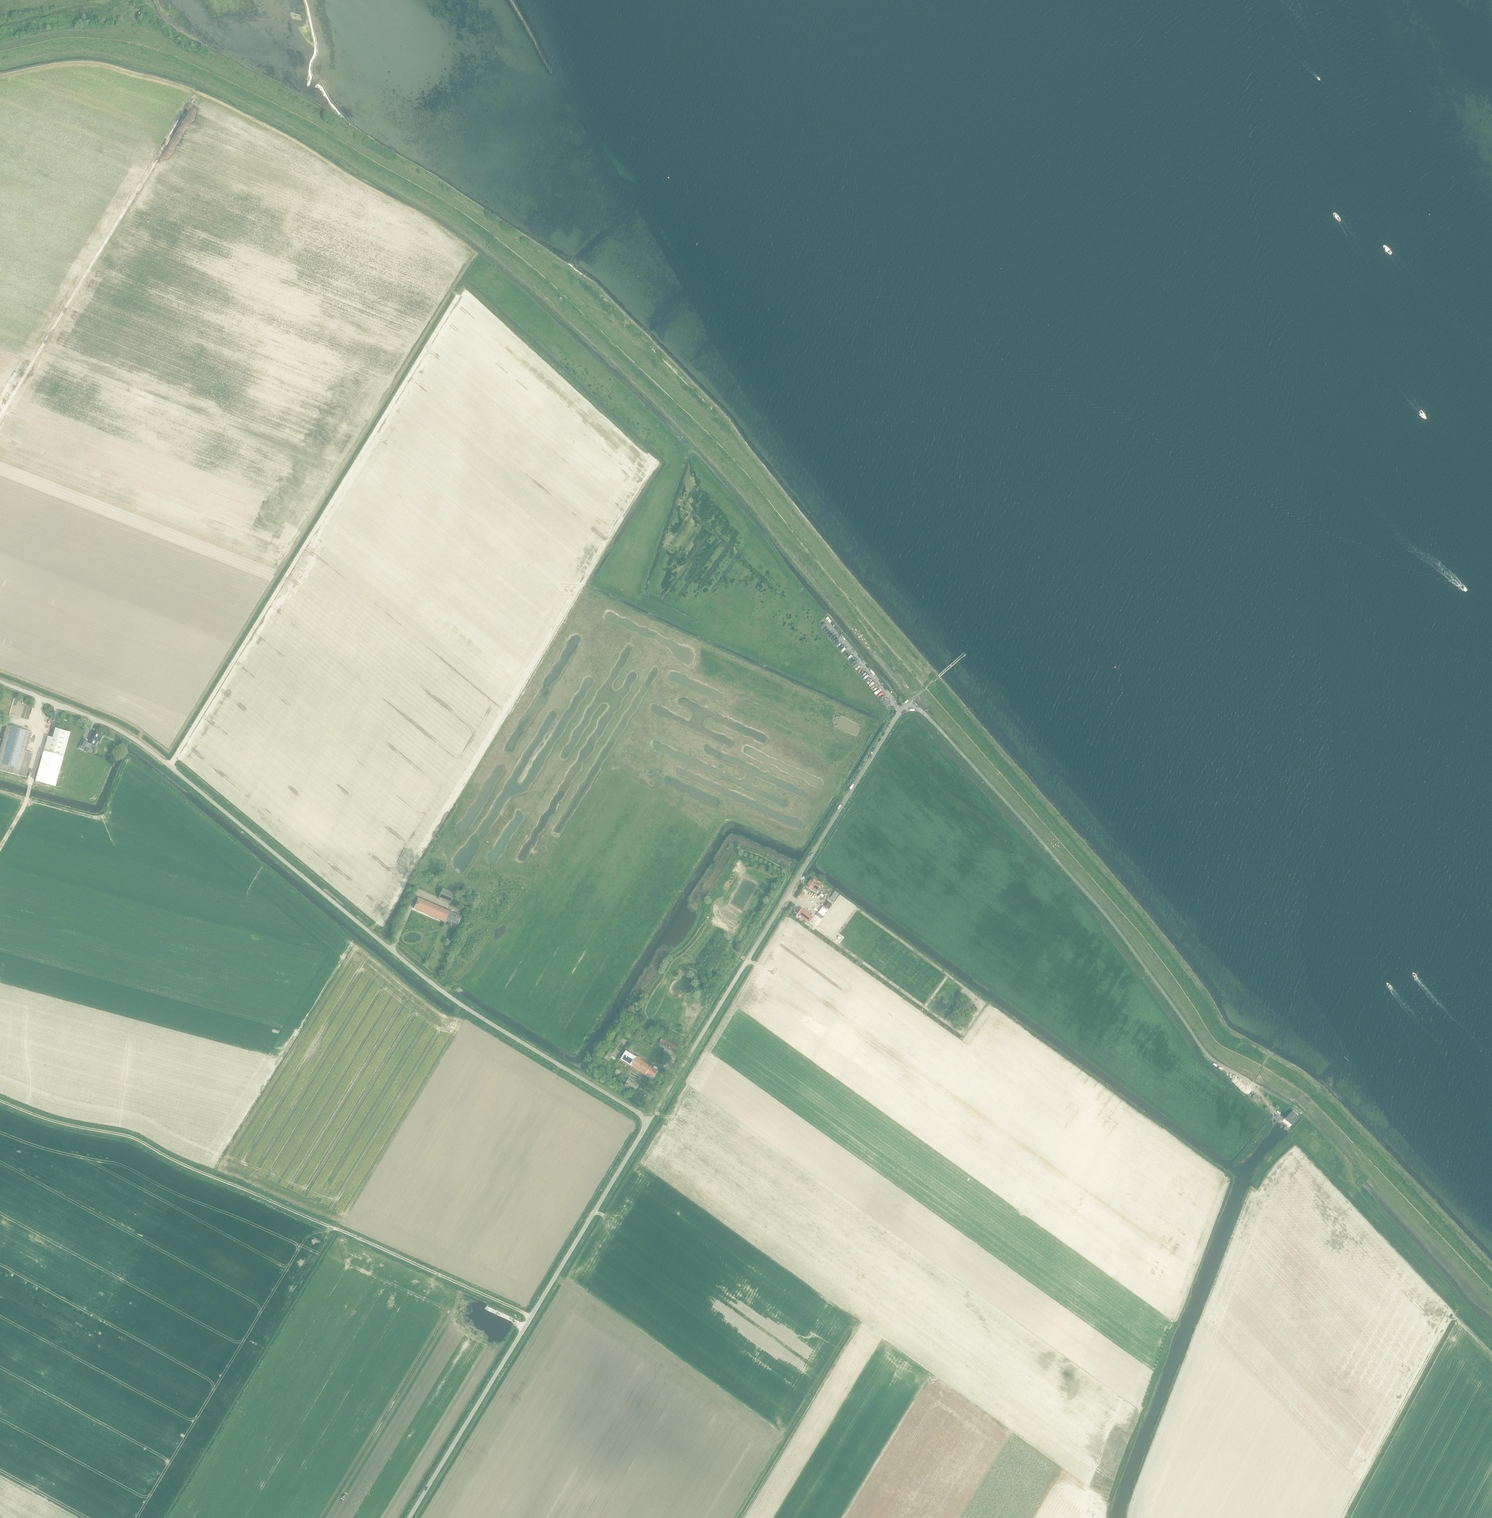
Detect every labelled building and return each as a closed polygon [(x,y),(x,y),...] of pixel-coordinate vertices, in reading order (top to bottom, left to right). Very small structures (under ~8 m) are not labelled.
[(26,751),(31,732),(8,725),(4,740),(0,739),(0,770),(26,777),(33,753),(26,751)] [(44,751),(36,779),(56,785),(64,757),(70,732),(56,728),(53,737),(52,737),(52,738),(49,737),(49,736),(48,736),(45,746),(46,746),(44,751)] [(91,739),(89,743),(95,746),(97,741),(100,742),(102,735),(99,734),(92,731),(89,738),(91,739)] [(78,748),(83,751),(87,741),(83,739),(78,748)] [(816,889),(817,890),(821,885),(819,883),(820,883),(812,877),(806,885),(814,891),(816,889)] [(438,898),(450,903),(454,893),(442,888),(438,898)] [(419,898),(414,908),(445,922),(449,911),(419,898)] [(798,914),(810,922),(814,917),(805,911),(802,908),(798,914)] [(450,911),(446,920),(456,924),(460,915),(450,911)] [(660,1042),(677,1050),(680,1045),(662,1036),(660,1042)] [(637,1056),(637,1057),(626,1050),(621,1059),(646,1074),(647,1073),(654,1077),(658,1071),(656,1070),(658,1068),(655,1066),(653,1068),(651,1066),(640,1060),(641,1058),(637,1056)] [(626,1083),(636,1090),(639,1086),(629,1079),(626,1083)] [(1286,1118),(1293,1124),(1299,1117),(1292,1110),(1286,1118)]
